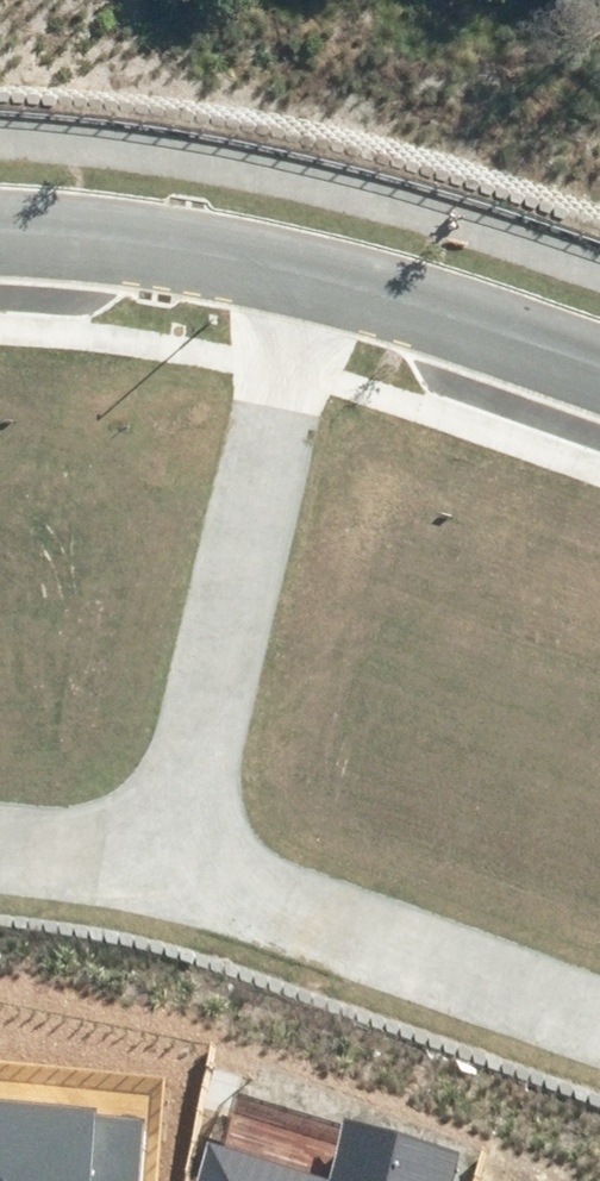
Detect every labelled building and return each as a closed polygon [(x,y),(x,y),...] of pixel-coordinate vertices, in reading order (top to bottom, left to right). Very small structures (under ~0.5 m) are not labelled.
[(150,1117),(0,1102),(0,1180),(143,1180),(150,1117)] [(463,1152),(345,1118),(328,1177),(208,1142),(197,1180),(455,1180),(463,1152)]
